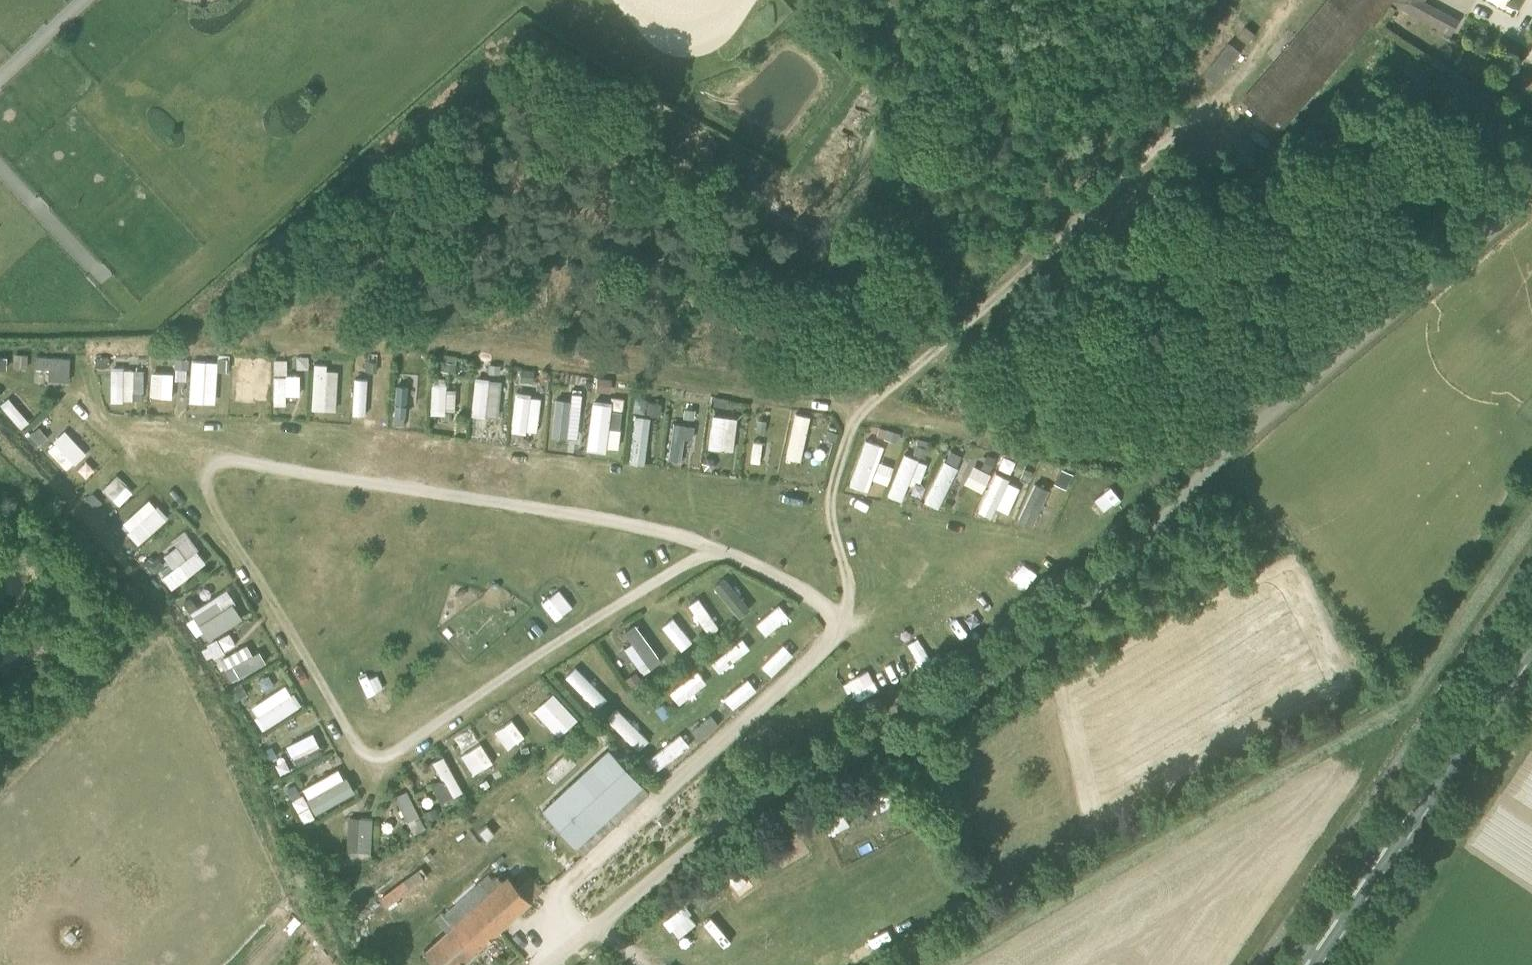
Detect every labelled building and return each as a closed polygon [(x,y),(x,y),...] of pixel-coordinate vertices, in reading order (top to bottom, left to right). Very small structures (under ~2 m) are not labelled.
[(1241,97),(1280,130),(1390,1),(1391,0),(1325,0),(1241,97)] [(1390,1),(1406,10),(1412,1),(1419,5),(1422,0),(1391,0),(1390,1)] [(1436,5),(1427,21),(1449,34),(1458,19),(1436,5)] [(49,367),(48,380),(70,381),(71,355),(36,354),(36,367),(49,367)] [(366,361),(365,372),(376,372),(377,354),(369,354),(369,361),(366,361)] [(216,401),(217,359),(191,359),(190,401),(216,401)] [(274,359),(274,403),(287,403),(287,394),(300,394),(300,372),(288,372),(288,359),(274,359)] [(256,401),(254,360),(236,360),(238,401),(256,401)] [(312,408),(336,409),(338,366),(313,365),(312,408)] [(110,366),(109,400),(139,400),(139,378),(133,378),(133,367),(110,366)] [(151,371),(150,395),(172,396),(173,371),(151,371)] [(353,377),(352,412),(365,413),(367,377),(353,377)] [(500,415),(501,378),(473,377),(471,414),(500,415)] [(609,392),(610,379),(597,377),(596,391),(609,392)] [(430,411),(455,411),(455,388),(445,387),(446,380),(431,379),(430,411)] [(553,398),(552,435),(579,436),(580,392),(571,392),(571,398),(553,398)] [(513,430),(539,430),(540,394),(514,393),(513,430)] [(714,406),(728,408),(729,399),(715,396),(714,406)] [(2,404),(21,427),(29,420),(9,397),(2,404)] [(635,412),(659,415),(660,401),(636,398),(635,412)] [(607,449),(609,399),(589,399),(588,449),(607,449)] [(611,408),(609,425),(620,426),(622,409),(611,408)] [(794,411),(786,456),(801,458),(809,414),(794,411)] [(628,460),(643,462),(650,416),(635,414),(628,460)] [(734,448),(736,415),(711,414),(709,447),(734,448)] [(685,437),(692,438),(694,424),(674,420),(667,457),(680,459),(685,437)] [(608,447),(618,448),(619,427),(609,427),(608,447)] [(66,430),(47,447),(67,469),(86,452),(66,430)] [(879,460),(884,444),(864,438),(849,484),(868,489),(871,478),(887,483),(893,464),(879,460)] [(948,448),(924,500),(938,507),(962,455),(948,448)] [(919,484),(928,461),(903,452),(888,494),(902,500),(909,480),(919,484)] [(996,458),(987,454),(981,469),(990,473),(996,458)] [(117,473),(102,487),(119,504),(133,490),(117,473)] [(1105,494),(1089,507),(1100,519),(1115,506),(1105,494)] [(122,523),(139,542),(168,516),(150,497),(122,523)] [(172,588),(207,560),(186,534),(162,554),(171,565),(160,574),(172,588)] [(1029,561),(1015,574),(1026,585),(1040,573),(1029,561)] [(712,584),(739,615),(750,606),(724,574),(712,584)] [(227,588),(190,609),(207,639),(243,618),(227,588)] [(699,595),(688,602),(708,633),(719,626),(699,595)] [(968,635),(985,622),(968,599),(951,611),(968,635)] [(766,634),(789,615),(779,603),(756,622),(766,634)] [(661,624),(680,649),(692,640),(672,615),(661,624)] [(631,642),(624,648),(644,672),(662,658),(633,622),(622,631),(631,642)] [(711,659),(718,670),(750,647),(743,637),(711,659)] [(761,663),(771,674),(793,654),(782,642),(761,663)] [(266,662),(259,648),(251,652),(247,644),(216,658),(227,681),(266,662)] [(564,676),(597,706),(608,695),(575,665),(564,676)] [(677,695),(704,680),(698,669),(671,684),(677,695)] [(748,677),(724,696),(733,708),(757,688),(748,677)] [(263,727),(300,705),(287,683),(250,705),(263,727)] [(553,690),(533,709),(558,735),(578,716),(553,690)] [(638,748),(648,738),(618,707),(607,717),(638,748)] [(708,716),(692,728),(699,737),(715,725),(708,716)] [(513,718),(495,729),(506,748),(525,737),(513,718)] [(455,736),(460,747),(476,740),(471,729),(455,736)] [(286,745),(296,765),(323,752),(313,731),(286,745)] [(679,731),(646,759),(656,771),(689,743),(679,731)] [(481,742),(462,754),(475,774),(494,762),(481,742)] [(542,811),(583,854),(649,793),(609,749),(542,811)] [(556,779),(574,760),(565,752),(548,771),(556,779)] [(432,760),(442,778),(432,782),(442,801),(463,790),(444,754),(432,760)] [(304,821),(354,792),(339,766),(302,787),(306,795),(293,802),(304,821)] [(412,833),(425,827),(407,788),(395,793),(412,833)] [(373,817),(348,816),(346,850),(372,851),(373,817)] [(379,898),(386,907),(427,876),(420,867),(379,898)] [(501,928),(542,890),(529,875),(516,887),(505,875),(487,892),(478,882),(444,913),(443,911),(432,920),(444,933),(423,951),(436,964),(459,964),(501,928)] [(679,937),(697,920),(681,903),(663,921),(679,937)]
